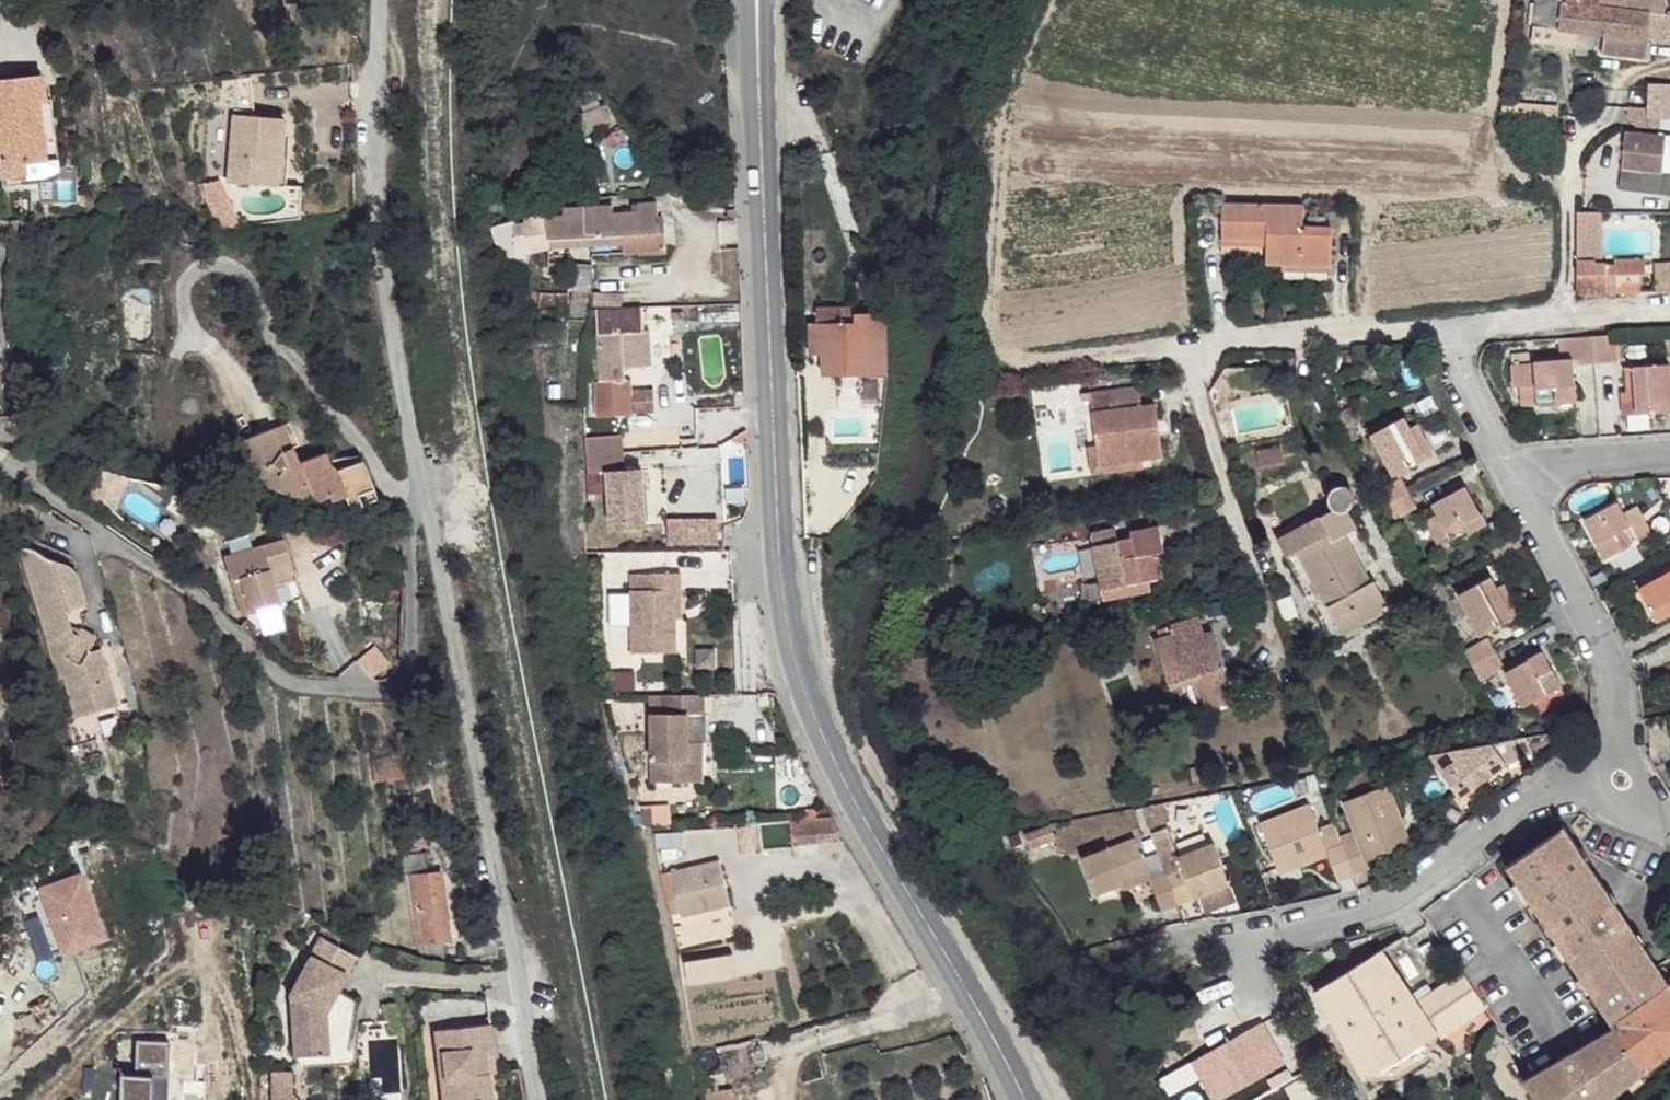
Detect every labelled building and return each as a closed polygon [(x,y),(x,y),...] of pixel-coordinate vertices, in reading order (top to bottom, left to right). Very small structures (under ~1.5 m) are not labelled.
[(874,12),(880,0),(849,0),(874,12)] [(1530,31),(1554,34),(1556,23),(1545,21),(1547,2),(1539,0),(1533,0),(1530,31)] [(1554,34),(1588,36),(1591,7),(1593,0),(1592,0),(1577,0),(1577,6),(1547,2),(1545,21),(1556,23),(1554,34)] [(1635,5),(1654,9),(1655,0),(1636,0),(1635,5)] [(1591,7),(1588,36),(1624,40),(1629,13),(1591,7)] [(1629,13),(1624,40),(1645,43),(1649,16),(1629,13)] [(21,178),(21,164),(41,163),(38,104),(41,103),(38,79),(0,82),(0,179),(21,178)] [(255,87),(233,84),(232,104),(254,106),(255,87)] [(1648,116),(1669,115),(1669,86),(1648,86),(1648,116)] [(284,116),(232,111),(226,180),(267,184),(270,157),(280,158),(284,116)] [(1627,137),(1626,196),(1669,197),(1669,176),(1667,176),(1667,138),(1627,137)] [(270,157),(267,184),(284,185),(287,158),(280,158),(270,157)] [(219,183),(202,182),(208,211),(216,224),(232,224),(225,198),(219,183)] [(1221,203),(1221,238),(1267,238),(1268,202),(1221,203)] [(1267,238),(1267,242),(1303,242),(1304,224),(1304,203),(1268,202),(1267,238)] [(637,205),(637,213),(656,212),(657,204),(637,205)] [(737,219),(747,219),(747,210),(738,212),(737,219)] [(526,240),(526,247),(543,247),(543,240),(657,235),(656,212),(637,213),(610,213),(590,215),(580,214),(561,215),(540,216),(540,222),(514,226),(514,241),(526,240)] [(1267,242),(1265,264),(1329,267),(1331,226),(1304,224),(1303,242),(1267,242)] [(1669,286),(1669,257),(1652,258),(1653,286),(1669,286)] [(1570,266),(1570,301),(1631,298),(1630,288),(1636,288),(1635,273),(1585,271),(1585,266),(1570,266)] [(544,268),(539,330),(569,332),(572,297),(591,297),(593,271),(544,268)] [(601,341),(605,386),(630,385),(631,371),(629,354),(628,337),(647,336),(645,311),(598,315),(601,341)] [(822,354),(823,375),(839,375),(841,389),(860,387),(860,374),(887,374),(886,314),(854,315),(854,324),(807,326),(808,342),(822,342),(822,354)] [(601,388),(605,386),(601,341),(594,342),(597,388),(601,388)] [(808,342),(808,355),(822,354),(822,342),(808,342)] [(629,354),(631,371),(649,369),(648,352),(629,354)] [(1591,371),(1592,378),(1610,378),(1609,352),(1591,353),(1591,371)] [(1510,371),(1510,396),(1518,396),(1532,396),(1533,415),(1572,415),(1573,368),(1577,367),(1577,372),(1591,371),(1591,353),(1559,354),(1558,371),(1510,371)] [(1669,423),(1669,415),(1668,376),(1632,377),(1632,389),(1632,402),(1622,402),(1619,402),(1619,425),(1669,423)] [(1632,377),(1622,378),(1622,402),(1632,402),(1632,377)] [(681,379),(659,382),(661,401),(683,399),(681,379)] [(601,388),(604,422),(640,419),(638,385),(630,385),(605,386),(601,388)] [(1085,414),(1090,465),(1129,461),(1154,458),(1149,405),(1134,407),(1130,390),(1083,395),(1085,414)] [(1518,396),(1519,415),(1533,415),(1532,396),(1518,396)] [(7,411),(9,442),(27,441),(25,411),(7,411)] [(292,439),(304,435),(299,412),(286,414),(292,439)] [(265,475),(271,498),(312,488),(314,490),(317,491),(319,489),(332,486),(333,490),(345,487),(351,504),(380,498),(371,457),(346,463),(340,458),(337,446),(307,452),(304,435),(292,439),(286,414),(249,424),(257,457),(264,469),(265,475)] [(1368,437),(1389,476),(1409,466),(1403,450),(1412,444),(1406,430),(1400,420),(1368,437)] [(1403,450),(1409,466),(1429,456),(1413,427),(1406,430),(1412,444),(1403,450)] [(591,444),(594,478),(629,474),(627,440),(591,444)] [(1375,491),(1384,507),(1406,496),(1398,479),(1375,491)] [(1322,508),(1323,511),(1335,505),(1340,512),(1343,510),(1345,507),(1346,502),(1347,498),(1344,493),(1342,489),(1337,487),(1332,486),(1326,488),(1322,491),(1320,496),(1319,500),(1320,505),(1322,508)] [(1431,517),(1445,544),(1479,527),(1459,491),(1427,508),(1431,517)] [(1384,507),(1391,520),(1413,509),(1406,496),(1384,507)] [(1583,524),(1602,561),(1638,542),(1623,514),(1618,504),(1583,524)] [(1348,613),(1354,625),(1381,609),(1366,580),(1360,583),(1336,535),(1349,529),(1340,512),(1335,505),(1323,511),(1270,542),(1279,560),(1290,554),(1326,623),(1348,613)] [(1623,514),(1638,542),(1649,536),(1634,509),(1623,514)] [(1420,524),(1433,552),(1445,544),(1431,517),(1420,524)] [(665,522),(667,546),(719,543),(718,519),(665,522)] [(1082,548),(1091,602),(1118,598),(1118,587),(1152,579),(1148,555),(1153,553),(1149,528),(1119,534),(1120,540),(1082,548)] [(66,666),(77,710),(117,699),(100,640),(88,644),(79,657),(65,644),(75,628),(68,601),(86,596),(77,564),(65,556),(55,551),(45,549),(28,543),(20,539),(58,669),(66,666)] [(258,547),(278,610),(302,603),(286,539),(258,547)] [(241,618),(278,610),(258,547),(226,556),(241,618)] [(187,558),(190,564),(197,561),(194,554),(187,558)] [(1279,560),(1320,641),(1354,625),(1348,613),(1326,623),(1290,554),(1279,560)] [(623,591),(626,655),(669,654),(669,619),(668,591),(675,590),(675,572),(644,572),(644,589),(623,591)] [(1652,625),(1669,617),(1669,576),(1637,592),(1652,625)] [(1454,598),(1474,637),(1496,625),(1489,610),(1497,606),(1489,589),(1484,581),(1454,598)] [(1489,610),(1496,625),(1514,616),(1498,585),(1489,589),(1497,606),(1489,610)] [(668,591),(669,619),(676,618),(675,590),(668,591)] [(79,657),(88,644),(97,631),(82,618),(75,628),(65,644),(79,657)] [(1194,677),(1201,698),(1224,694),(1208,640),(1198,642),(1190,620),(1162,628),(1166,637),(1147,644),(1160,686),(1194,677)] [(1461,651),(1469,666),(1492,653),(1485,639),(1461,651)] [(1469,666),(1475,678),(1498,665),(1492,653),(1469,666)] [(1500,674),(1518,707),(1529,702),(1557,688),(1539,653),(1500,674)] [(1529,702),(1536,714),(1562,698),(1557,688),(1529,702)] [(1201,698),(1204,708),(1227,701),(1224,694),(1201,698)] [(645,720),(643,787),(678,789),(681,749),(681,723),(698,723),(699,698),(657,696),(655,720),(645,720)] [(1483,746),(1500,773),(1520,761),(1509,742),(1505,743),(1483,746)] [(1426,756),(1457,798),(1500,773),(1483,746),(1426,756)] [(681,749),(678,789),(692,789),(694,749),(681,749)] [(1348,827),(1360,857),(1403,842),(1381,781),(1337,796),(1348,827)] [(1254,823),(1265,860),(1287,853),(1289,861),(1320,850),(1305,805),(1254,823)] [(790,821),(792,846),(840,842),(836,817),(790,821)] [(1337,844),(1347,869),(1362,865),(1360,857),(1348,827),(1333,831),(1337,844)] [(1505,867),(1567,960),(1568,955),(1624,918),(1563,827),(1505,867)] [(720,831),(724,856),(742,854),(737,828),(720,831)] [(1075,853),(1087,892),(1115,884),(1142,876),(1137,858),(1131,837),(1075,853)] [(1320,850),(1329,876),(1347,871),(1337,844),(1320,850)] [(1172,870),(1183,899),(1220,888),(1203,847),(1169,860),(1172,870)] [(1142,876),(1143,880),(1159,875),(1151,853),(1137,858),(1142,876)] [(1267,860),(1271,867),(1289,861),(1287,853),(1267,860)] [(649,873),(658,912),(667,910),(669,917),(717,906),(707,859),(649,873)] [(419,952),(421,958),(445,964),(444,947),(451,946),(442,879),(431,878),(427,860),(407,862),(419,952)] [(1145,885),(1152,910),(1171,905),(1159,875),(1143,880),(1145,885)] [(1115,884),(1117,892),(1145,885),(1143,880),(1142,876),(1115,884)] [(86,877),(39,887),(55,961),(102,950),(86,877)] [(1646,1075),(1669,1055),(1669,990),(1667,986),(1669,983),(1624,918),(1568,955),(1567,960),(1615,1030),(1646,1075)] [(287,993),(292,1053),(324,1051),(322,1011),(353,951),(315,935),(287,993)] [(1446,1044),(1420,1010),(1380,954),(1314,995),(1371,1085),(1446,1044)] [(1443,1040),(1446,1044),(1489,1015),(1488,1012),(1464,979),(1420,1010),(1443,1040)] [(1212,1072),(1225,1093),(1279,1063),(1257,1023),(1244,1028),(1202,1051),(1212,1072)] [(132,1051),(128,1099),(156,1099),(157,1095),(170,1097),(170,1099),(204,1099),(210,1030),(177,1027),(174,1062),(160,1061),(161,1054),(132,1051)] [(1531,1087),(1540,1099),(1615,1099),(1646,1075),(1615,1030),(1578,1056),(1531,1087)] [(436,1099),(485,1099),(485,1088),(492,1089),(491,1038),(436,1038),(436,1063),(441,1063),(442,1089),(435,1089),(436,1099)] [(272,1090),(291,1089),(291,1070),(272,1071),(272,1090)] [(1203,1078),(1214,1098),(1225,1093),(1212,1072),(1203,1078)] [(731,1086),(699,1093),(701,1099),(734,1099),(731,1086)] [(1298,1091),(1282,1099),(1303,1099),(1298,1091)]
